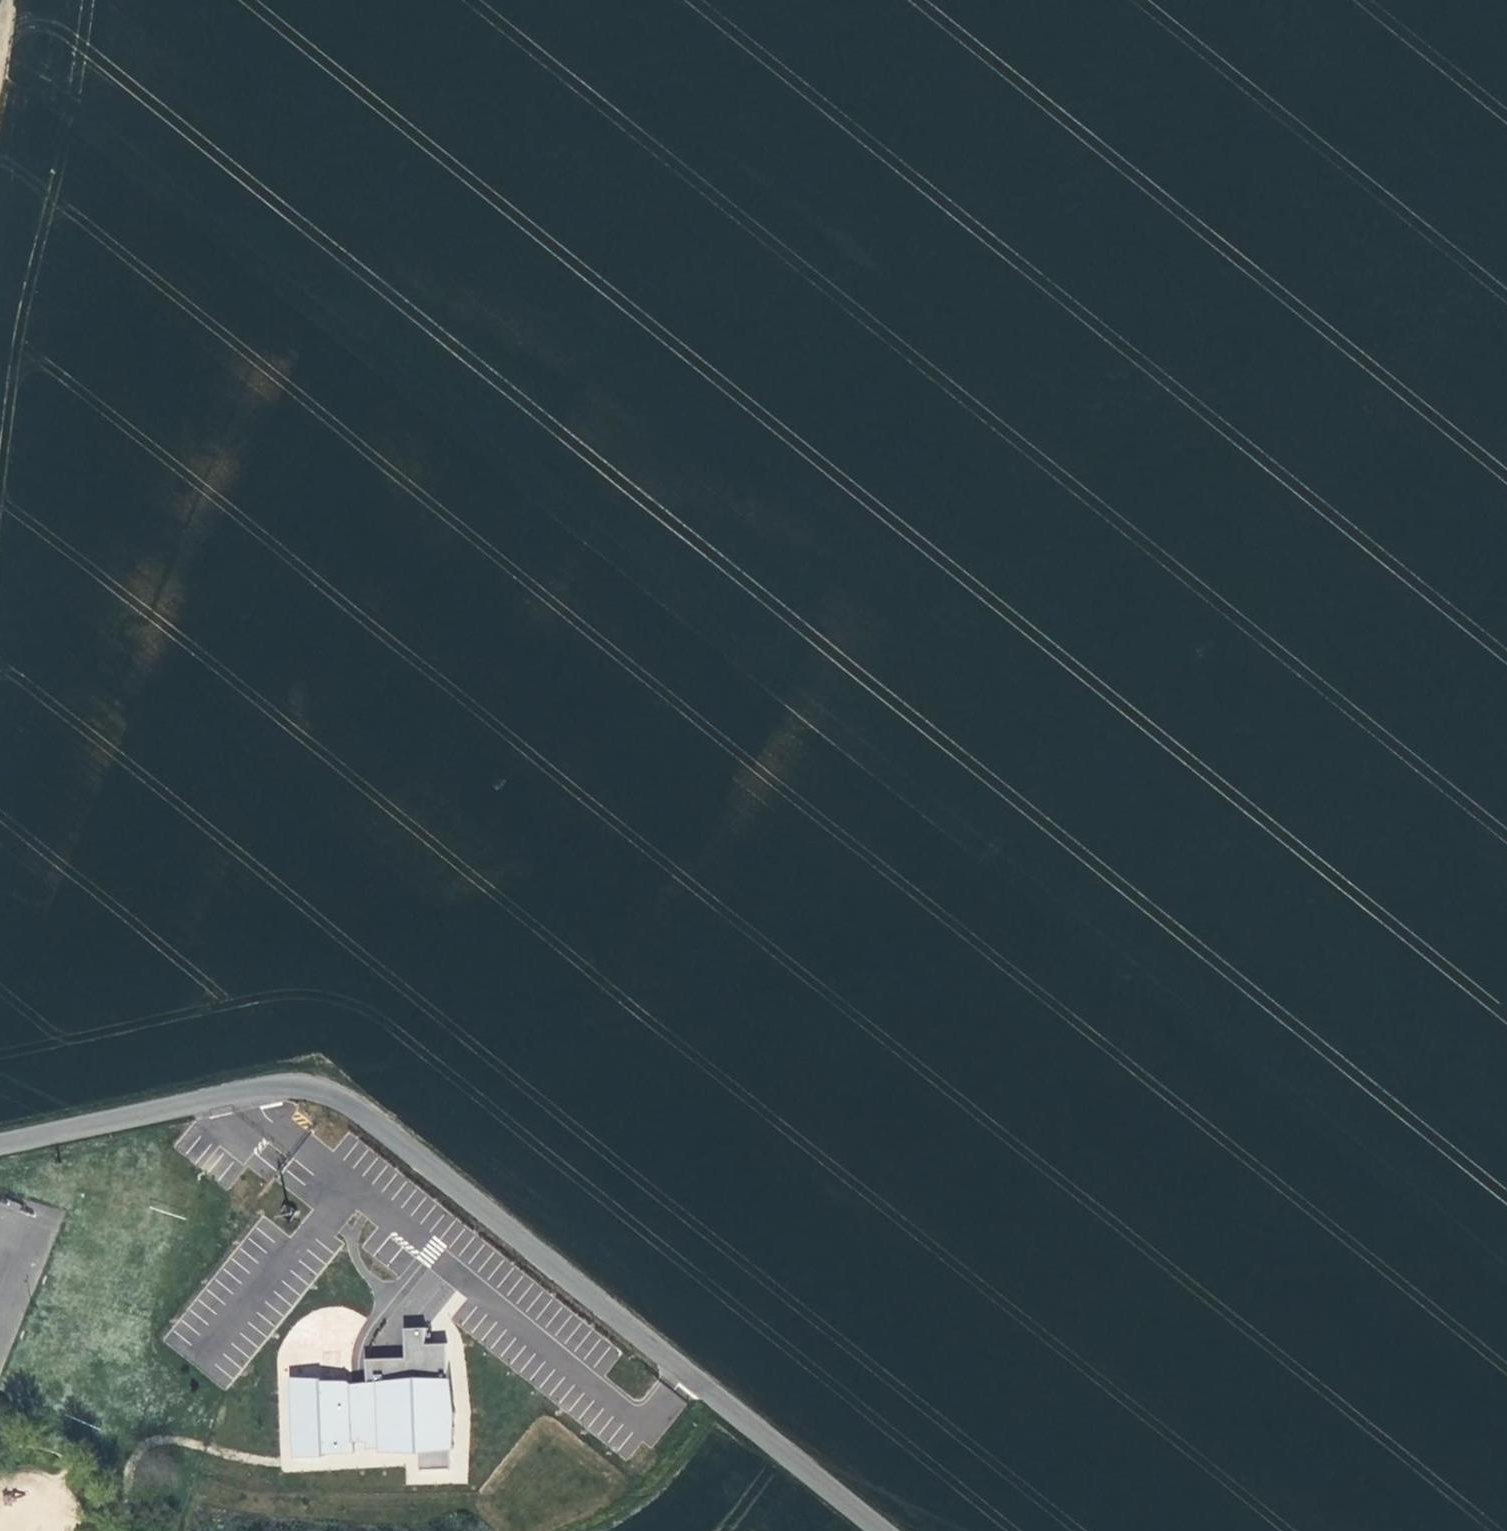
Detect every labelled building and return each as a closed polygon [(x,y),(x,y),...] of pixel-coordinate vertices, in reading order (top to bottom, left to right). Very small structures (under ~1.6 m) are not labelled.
[(322,1378),(293,1377),(296,1457),(325,1456),(325,1453),(355,1452),(355,1441),(370,1441),(370,1447),(384,1447),(383,1451),(422,1452),(422,1469),(453,1468),(453,1449),(455,1449),(456,1412),(453,1378),(450,1378),(449,1343),(427,1344),(427,1327),(407,1328),(408,1357),(368,1359),(370,1382),(353,1384),(351,1382),(350,1382),(348,1381),(323,1380),(322,1378)]
